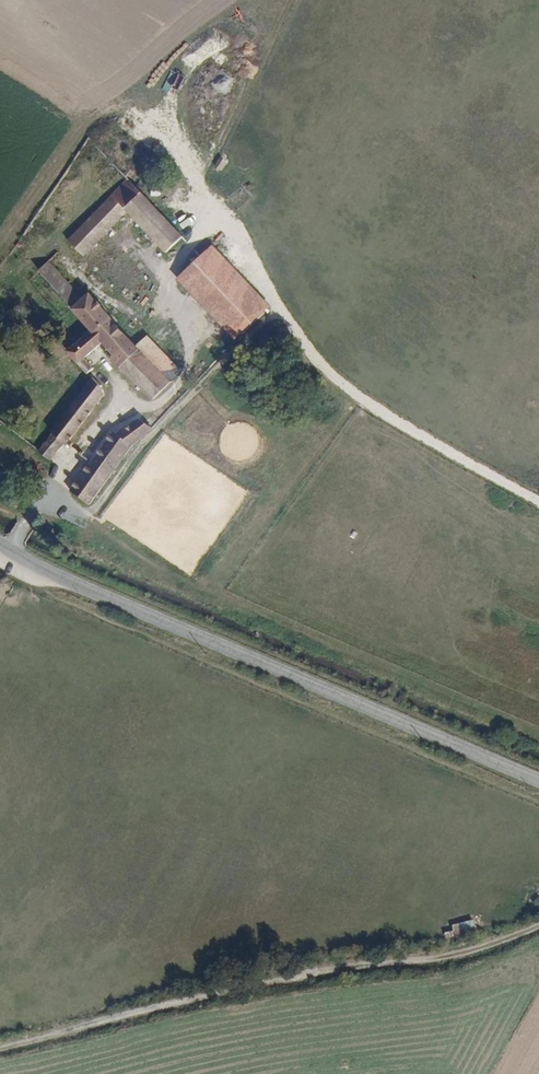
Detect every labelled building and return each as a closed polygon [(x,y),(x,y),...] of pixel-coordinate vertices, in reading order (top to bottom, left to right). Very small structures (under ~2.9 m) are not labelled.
[(221,73),(213,87),(226,95),(234,81),(221,73)] [(158,213),(129,180),(69,236),(85,254),(114,227),(124,219),(134,231),(157,257),(179,238),(158,213)] [(125,240),(134,231),(124,219),(114,227),(125,240)] [(49,258),(38,268),(96,326),(71,351),(91,373),(98,366),(88,355),(102,340),(111,350),(108,353),(124,369),(148,394),(152,399),(173,377),(89,286),(83,291),(49,258)] [(263,314),(221,271),(194,298),(236,341),(263,314)] [(40,454),(50,462),(52,463),(67,443),(71,445),(107,396),(92,381),(52,431),(56,434),(40,454)] [(141,437),(165,413),(156,409),(122,433),(103,458),(98,455),(91,464),(110,479),(141,437)] [(71,490),(90,506),(110,479),(91,464),(71,490)] [(479,933),(476,918),(452,922),(454,931),(446,933),(447,940),(479,933)]
